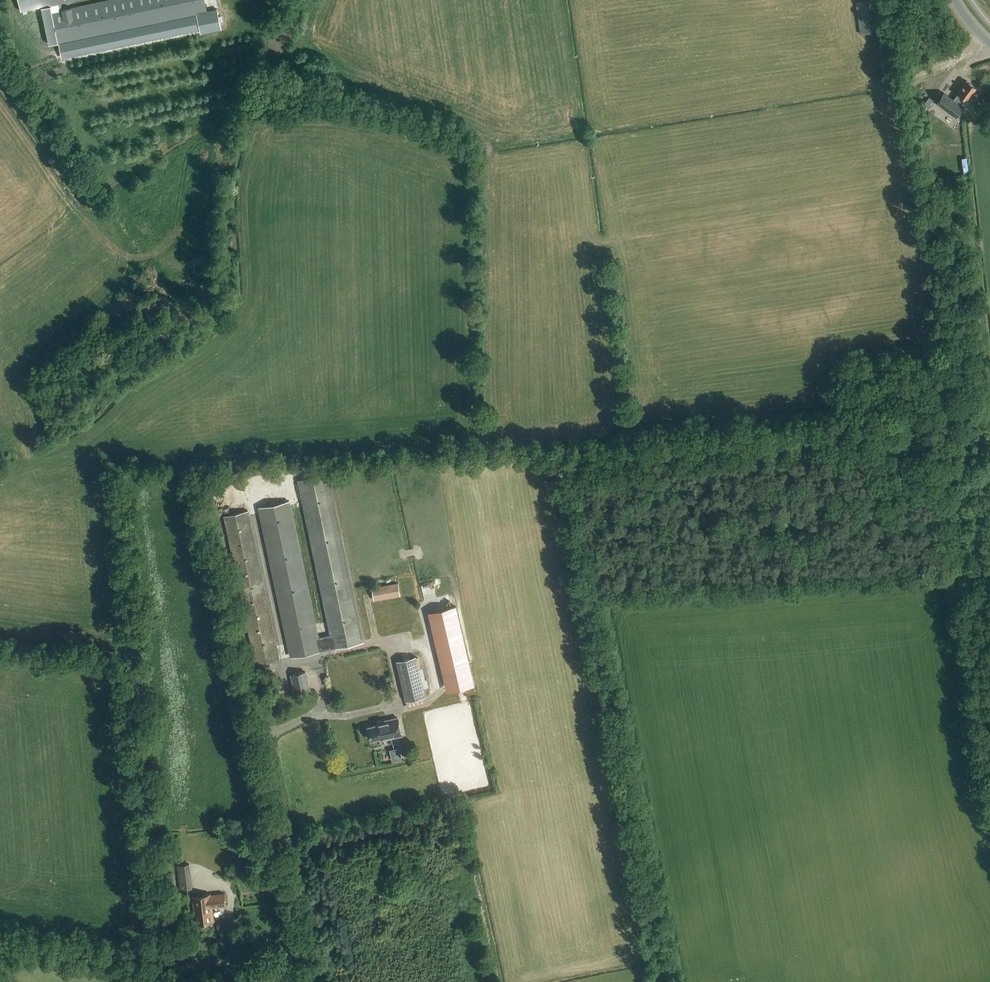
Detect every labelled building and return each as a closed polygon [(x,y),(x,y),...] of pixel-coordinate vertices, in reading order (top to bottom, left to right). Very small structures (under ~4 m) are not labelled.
[(206,11),(204,0),(107,0),(62,9),(60,3),(72,0),(19,0),(21,10),(42,6),(50,44),(59,42),(62,58),(200,29),(200,33),(221,29),(216,9),(206,11)] [(856,3),(861,34),(881,31),(876,0),(874,0),(856,3)] [(943,93),(936,103),(956,117),(963,107),(961,105),(965,99),(968,101),(977,88),(966,81),(957,93),(958,93),(953,100),(943,93)] [(929,97),(925,103),(931,107),(935,101),(929,97)] [(259,508),(290,657),(364,642),(329,474),(297,480),(330,635),(318,638),(290,501),(259,508)] [(248,511),(224,516),(255,664),(279,659),(248,511)] [(399,597),(397,584),(371,588),(373,601),(399,597)] [(475,685),(459,604),(430,610),(446,690),(475,685)] [(396,661),(406,700),(426,696),(416,656),(396,661)] [(305,672),(291,674),(295,692),(309,689),(305,672)] [(378,725),(368,727),(368,729),(367,730),(368,737),(370,737),(371,740),(387,736),(388,738),(402,735),(398,717),(377,722),(378,725)] [(192,889),(189,865),(176,866),(179,890),(192,889)] [(198,924),(214,922),(213,908),(226,906),(224,893),(211,895),(211,893),(192,896),(195,918),(197,917),(198,924)]
